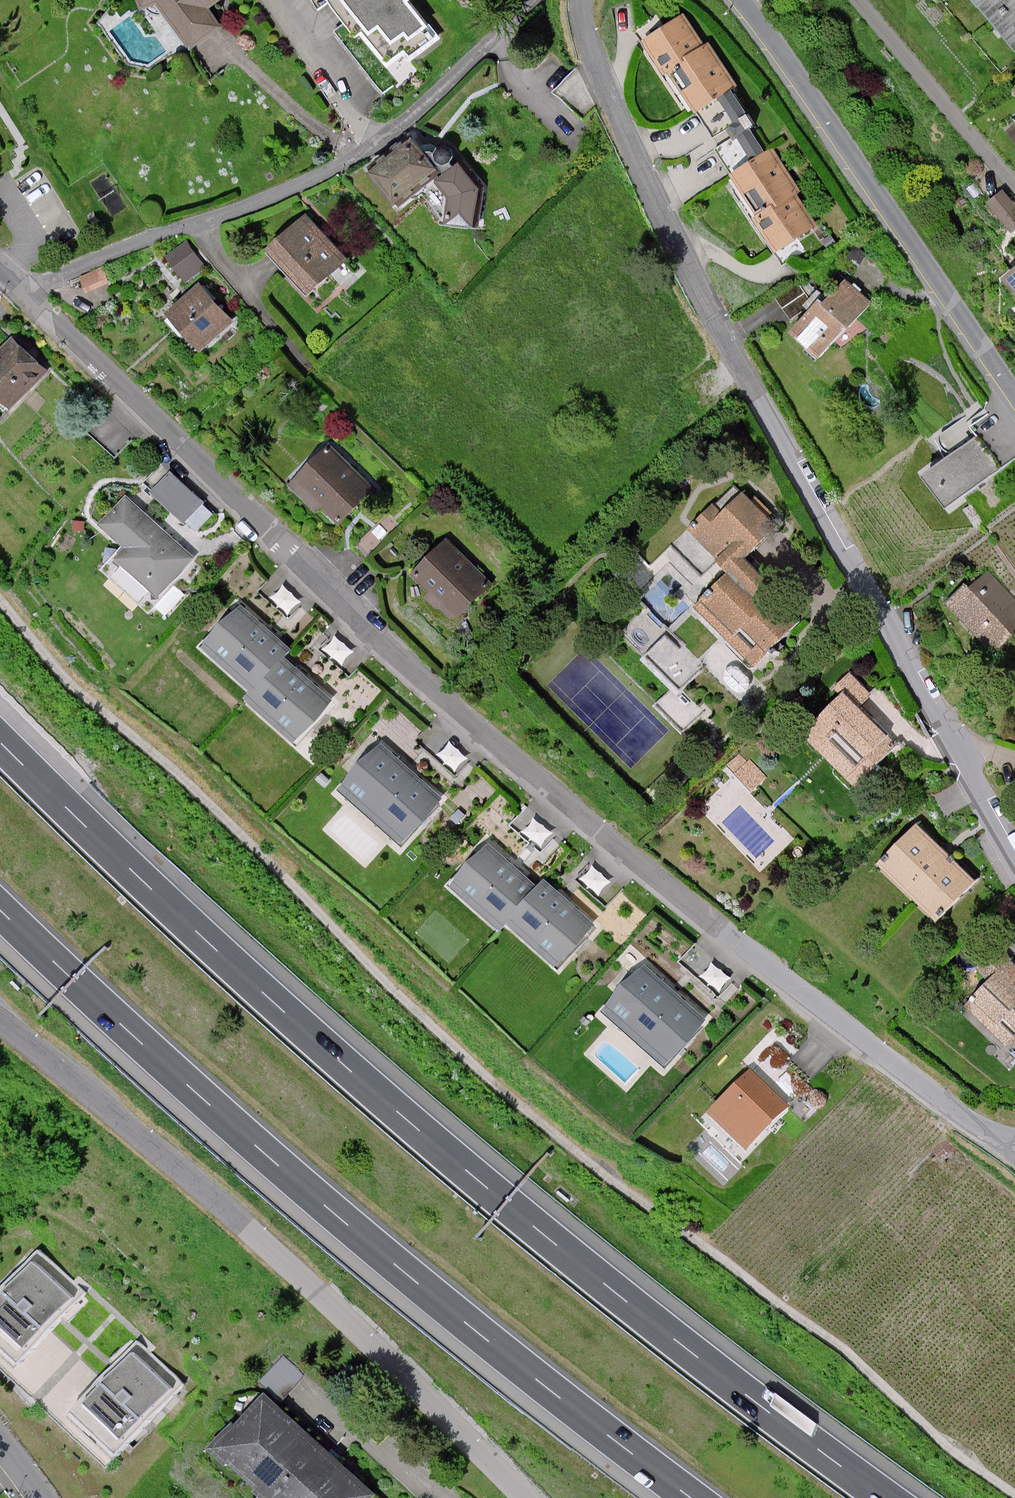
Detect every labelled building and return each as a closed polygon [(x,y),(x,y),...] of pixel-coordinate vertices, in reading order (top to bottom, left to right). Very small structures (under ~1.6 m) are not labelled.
[(142,9),(157,5),(189,48),(220,27),(207,8),(219,0),(138,0),(142,9)] [(372,32),(380,26),(392,42),(404,33),(408,38),(425,25),(405,0),(348,0),(372,32)] [(1014,52),(1014,0),(971,0),(1014,52)] [(690,13),(649,38),(671,73),(676,69),(702,112),(742,87),(715,42),(710,45),(690,13)] [(574,113),(597,103),(582,71),(559,81),(574,113)] [(1002,134),(1014,151),(1014,124),(1002,134)] [(418,132),(378,166),(408,202),(449,169),(418,132)] [(721,151),(735,169),(752,155),(739,138),(721,151)] [(777,148),(740,172),(763,211),(758,216),(780,252),(821,225),(801,195),(806,192),(777,148)] [(488,186),(466,162),(446,179),(459,195),(457,219),(485,223),(488,186)] [(1009,188),(993,201),(1014,229),(1014,195),(1009,188)] [(311,213),(270,251),(312,296),(353,258),(311,213)] [(192,236),(171,251),(191,279),(212,264),(192,236)] [(876,302),(846,275),(796,331),(825,358),(876,302)] [(205,279),(173,308),(208,347),(240,318),(205,279)] [(22,402),(57,366),(21,332),(0,354),(0,381),(22,402)] [(381,486),(337,440),(295,480),(339,526),(381,486)] [(997,473),(972,440),(923,476),(948,510),(997,473)] [(205,503),(171,471),(152,491),(187,523),(205,503)] [(727,511),(719,502),(693,526),(735,572),(701,603),(760,667),(811,621),(752,556),(783,528),(749,491),(727,511)] [(194,560),(124,496),(101,522),(127,546),(116,557),(160,597),(194,560)] [(497,581),(452,536),(418,569),(437,587),(431,593),(458,620),(497,581)] [(990,566),(950,605),(998,655),(1014,639),(1014,592),(990,566)] [(290,608),(300,598),(285,583),(275,592),(290,608)] [(292,650),(240,606),(204,647),(254,690),(246,699),(298,744),(335,702),(285,658),(292,650)] [(675,684),(657,703),(687,731),(705,711),(683,691),(706,666),(667,630),(644,655),(675,684)] [(877,694),(854,672),(833,692),(841,700),(807,734),(860,786),(903,742),(866,705),(877,694)] [(451,713),(424,741),(459,775),(486,747),(451,713)] [(445,801),(381,745),(342,789),(406,845),(445,801)] [(739,753),(725,765),(751,792),(767,777),(750,759),(747,761),(739,753)] [(983,880),(923,823),(885,863),(944,920),(983,880)] [(540,884),(491,839),(448,886),(496,931),(507,919),(566,972),(609,925),(551,872),(540,884)] [(1003,946),(979,971),(992,983),(970,1006),(1014,1048),(1014,1046),(1014,957),(1003,946)] [(648,959),(601,1007),(661,1066),(708,1017),(648,959)] [(788,1107),(749,1071),(711,1112),(749,1148),(788,1107)] [(0,1297),(0,1335),(27,1358),(89,1286),(44,1247),(0,1297)] [(139,1339),(78,1411),(124,1449),(185,1378),(139,1339)] [(276,1497),(381,1497),(384,1494),(272,1392),(219,1448),(276,1497)]
